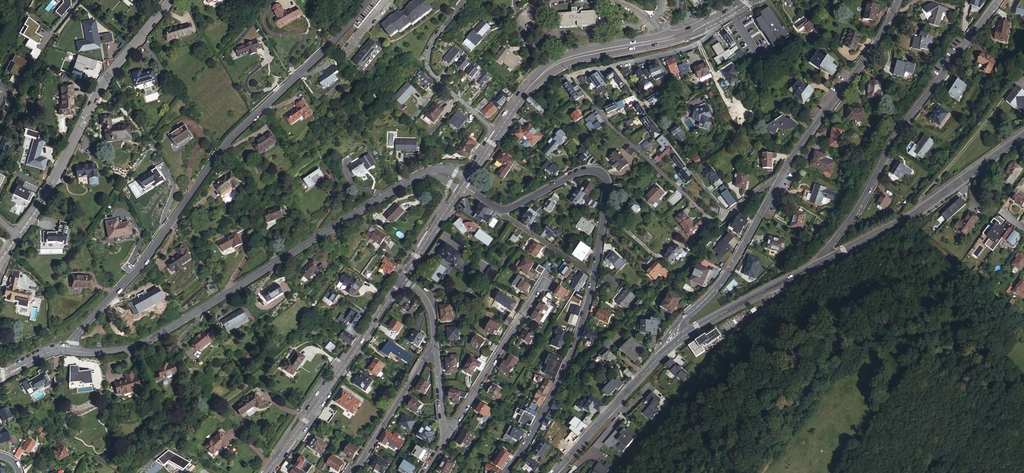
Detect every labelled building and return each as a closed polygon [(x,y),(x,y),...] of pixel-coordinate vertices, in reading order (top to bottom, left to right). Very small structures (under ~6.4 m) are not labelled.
[(55,13),(61,18),(71,6),(70,0),(62,0),(62,4),(55,13)] [(356,25),(361,30),(387,0),(378,0),(356,25)] [(384,26),(393,38),(401,32),(402,34),(415,26),(435,12),(426,0),(422,0),(416,4),(412,7),(408,10),(409,11),(401,17),(399,15),(395,18),(395,17),(391,20),(392,21),(384,26)] [(876,22),(880,5),(868,3),(865,19),(876,22)] [(279,4),(272,8),(278,18),(276,19),(280,25),(295,17),(294,16),(300,13),(297,7),(291,11),(291,10),(284,14),(279,4)] [(940,4),(932,4),(929,10),(938,14),(939,16),(937,19),(935,20),(932,19),(931,22),(941,27),(946,13),(952,15),(954,10),(940,4)] [(763,16),(756,21),(758,25),(763,33),(764,34),(773,47),(790,36),(784,26),(783,27),(772,12),(769,7),(761,13),(763,16)] [(557,14),(558,28),(594,25),(593,11),(579,12),(577,10),(575,13),(575,8),(570,9),(571,13),(557,14)] [(28,18),(19,33),(38,44),(42,37),(35,33),(40,24),(28,18)] [(814,26),(811,22),(809,23),(806,18),(796,26),(800,30),(806,26),(811,32),(814,29),(813,27),(814,26)] [(998,37),(1010,39),(1012,31),(1010,31),(1012,22),(1003,20),(1001,28),(1000,27),(998,37)] [(87,41),(77,42),(79,51),(100,47),(99,44),(98,36),(95,21),(90,22),(91,26),(85,27),(87,41)] [(490,29),(483,22),(474,33),(473,33),(468,39),(468,40),(463,45),(471,53),(476,46),(477,47),(482,40),(481,39),(490,29)] [(188,24),(181,26),(184,35),(191,33),(188,24)] [(184,35),(181,26),(165,31),(167,41),(184,35)] [(859,50),(864,36),(848,30),(843,43),(859,50)] [(935,38),(923,33),(920,39),(917,38),(915,49),(922,50),(923,49),(933,51),(934,42),(933,42),(935,38)] [(727,43),(731,48),(735,44),(728,34),(723,37),(727,43)] [(105,35),(98,36),(99,44),(106,43),(105,35)] [(261,48),(258,40),(237,48),(239,53),(242,52),(243,54),(249,52),(250,55),(258,53),(256,50),(261,48)] [(373,41),(355,62),(366,72),(384,51),(373,41)] [(726,55),(719,43),(712,47),(719,59),(726,55)] [(742,63),(747,59),(735,44),(731,48),(742,63)] [(460,53),(462,54),(464,52),(462,50),(456,45),(444,60),(450,65),(460,53)] [(462,54),(462,55),(463,56),(460,59),(461,60),(458,64),(464,70),(470,63),(465,59),(468,55),(464,52),(462,54)] [(509,55),(506,52),(500,59),(513,70),(520,62),(510,53),(509,55)] [(992,71),(999,60),(986,52),(981,59),(988,63),(985,68),(992,71)] [(829,56),(827,59),(826,60),(822,57),(823,56),(819,53),(812,62),(817,65),(822,68),(833,75),(838,67),(833,64),(835,61),(829,56)] [(96,61),(78,56),(73,70),(74,70),(73,74),(81,77),(84,66),(93,69),(96,61)] [(16,65),(11,75),(18,78),(26,62),(16,57),(13,64),(16,65)] [(676,73),(675,73),(675,74),(679,80),(682,78),(679,73),(674,60),(663,64),(667,70),(669,69),(670,72),(674,71),(675,70),(676,73)] [(472,77),(473,77),(478,71),(475,69),(474,68),(475,67),(474,66),(477,63),(474,61),(469,67),(471,68),(468,73),(472,77)] [(909,64),(900,61),(896,76),(905,78),(906,72),(915,74),(917,65),(909,63),(909,64)] [(710,74),(705,63),(694,68),(699,79),(710,74)] [(735,76),(738,74),(731,63),(719,70),(725,80),(726,79),(723,73),(730,69),(735,76)] [(689,69),(687,65),(684,66),(683,64),(678,67),(682,75),(689,72),(688,69),(689,69)] [(322,82),(320,83),(323,87),(326,84),(328,86),(338,79),(334,74),(338,71),(334,65),(324,73),(325,75),(319,79),(322,82)] [(131,70),(136,86),(157,79),(154,67),(144,70),(143,66),(131,70)] [(661,74),(658,66),(649,69),(652,77),(661,74)] [(480,74),(475,80),(482,86),(487,80),(484,77),(488,72),(484,69),(480,74)] [(630,73),(627,69),(621,73),(624,77),(630,73)] [(737,81),(735,76),(730,69),(723,73),(726,79),(730,85),(737,81)] [(420,79),(424,83),(429,87),(431,88),(434,84),(424,75),(425,74),(424,73),(423,74),(419,70),(416,74),(421,78),(420,79)] [(647,84),(648,83),(640,70),(635,74),(643,86),(645,86),(647,84)] [(624,84),(614,71),(605,77),(609,82),(613,79),(620,87),(624,84)] [(606,84),(598,73),(594,75),(602,87),(606,84)] [(606,93),(592,74),(588,77),(592,83),(590,84),(590,85),(591,87),(592,87),(594,86),(596,89),(595,90),(598,95),(602,92),(604,95),(606,93)] [(572,98),(581,91),(575,84),(572,87),(567,80),(565,77),(559,80),(562,83),(572,98)] [(960,98),(970,84),(960,77),(956,82),(958,83),(952,92),(960,98)] [(810,87),(809,88),(808,89),(804,86),(805,85),(800,81),(791,93),(795,96),(800,100),(805,104),(815,91),(810,87)] [(870,98),(880,99),(882,83),(872,82),(870,98)] [(408,83),(395,97),(402,104),(416,90),(408,83)] [(429,87),(424,83),(421,87),(426,91),(429,87)] [(12,90),(1,85),(0,86),(0,112),(0,114),(6,104),(4,101),(5,100),(7,101),(12,90)] [(59,106),(60,114),(73,114),(73,108),(72,108),(72,95),(70,95),(70,85),(62,85),(62,106),(59,106)] [(1021,86),(1009,100),(1018,107),(1020,105),(1023,108),(1023,89),(1021,86)] [(507,96),(510,92),(504,87),(501,90),(507,96)] [(490,103),(497,109),(508,97),(507,96),(501,90),(497,94),(499,95),(497,98),(495,96),(492,100),(493,100),(490,103)] [(584,95),(581,91),(572,98),(570,99),(573,103),(584,95)] [(657,101),(657,100),(654,96),(648,101),(650,105),(652,103),(654,106),(657,104),(659,103),(657,101)] [(530,98),(527,102),(536,110),(536,109),(539,106),(532,100),(530,98)] [(659,103),(662,107),(666,105),(661,98),(657,101),(659,103)] [(286,116),(289,121),(293,118),(294,121),(303,115),(306,119),(311,116),(309,113),(310,112),(303,101),(297,105),(299,107),(286,116)] [(435,103),(425,115),(435,123),(444,110),(435,103)] [(489,117),(497,109),(490,103),(483,111),(489,117)] [(646,115),(637,103),(633,106),(639,114),(637,115),(640,119),(642,118),(646,115)] [(614,104),(605,108),(607,114),(618,109),(618,108),(616,104),(614,104)] [(942,124),(952,111),(943,104),(933,117),(942,124)] [(708,118),(711,116),(706,107),(699,110),(696,109),(695,112),(694,112),(693,114),(694,114),(692,119),(700,121),(701,122),(700,126),(709,129),(711,121),(710,120),(709,120),(708,118)] [(851,120),(865,122),(866,111),(850,109),(850,114),(851,114),(851,120)] [(458,111),(450,121),(454,125),(455,124),(460,128),(468,119),(458,111)] [(570,117),(575,123),(582,118),(579,115),(578,113),(577,111),(570,117)] [(606,123),(597,112),(594,113),(594,115),(599,121),(592,126),(596,131),(601,127),(602,126),(606,123)] [(104,121),(101,121),(102,124),(104,123),(105,134),(103,134),(104,137),(105,137),(106,141),(133,139),(132,134),(130,134),(129,126),(111,128),(110,115),(103,116),(104,121)] [(640,119),(648,130),(654,125),(646,115),(642,118),(640,119)] [(788,121),(782,117),(768,127),(769,130),(772,132),(775,134),(778,129),(779,129),(780,129),(781,129),(782,130),(783,130),(784,130),(787,130),(789,130),(790,129),(792,128),(794,127),(797,125),(798,125),(791,119),(789,121),(788,121)] [(654,125),(648,130),(655,140),(661,135),(654,125)] [(185,126),(170,135),(177,146),(192,137),(185,126)] [(540,137),(529,126),(521,134),(529,142),(528,143),(531,146),(540,137)] [(682,132),(680,129),(678,127),(671,133),(674,138),(675,137),(682,132)] [(675,137),(676,139),(683,134),(682,132),(684,131),(682,128),(680,129),(682,132),(675,137)] [(159,134),(162,139),(169,134),(167,129),(159,134)] [(834,147),(843,148),(846,132),(836,129),(835,134),(833,134),(831,144),(832,145),(834,147)] [(561,131),(552,140),(551,141),(549,143),(551,145),(544,154),(547,157),(548,157),(554,150),(555,150),(562,142),(562,140),(565,136),(564,136),(565,135),(561,131)] [(270,132),(253,144),(258,152),(275,141),(270,132)] [(917,149),(920,151),(925,155),(937,139),(928,133),(922,140),(923,141),(921,144),(917,149)] [(683,134),(676,139),(679,142),(682,140),(682,141),(687,138),(683,134)] [(582,141),(575,135),(573,137),(580,143),(582,141)] [(34,136),(26,165),(43,170),(46,158),(38,156),(41,145),(42,145),(44,139),(34,136)] [(0,142),(0,153),(2,154),(9,140),(2,137),(0,142)] [(463,145),(473,151),(478,143),(468,137),(463,145)] [(397,149),(418,151),(419,141),(398,139),(397,149)] [(656,146),(653,142),(650,145),(645,149),(649,153),(656,146)] [(912,150),(915,152),(917,149),(921,144),(918,142),(912,150)] [(463,145),(459,143),(455,150),(468,158),(473,151),(463,145)] [(541,152),(544,154),(551,145),(549,143),(541,152)] [(672,149),(669,145),(657,157),(661,161),(661,160),(670,152),(672,149)] [(393,159),(394,149),(386,148),(385,159),(393,159)] [(587,153),(582,148),(579,151),(584,155),(579,160),(582,162),(588,157),(589,158),(591,156),(587,152),(587,153)] [(496,161),(502,165),(503,166),(502,167),(508,171),(514,161),(502,152),(496,161)] [(617,152),(610,158),(614,164),(613,164),(612,166),(615,170),(617,169),(618,168),(620,171),(628,165),(617,152)] [(700,156),(701,155),(700,152),(692,158),(694,160),(700,156)] [(827,158),(815,153),(810,167),(831,174),(834,163),(826,160),(827,158)] [(365,167),(367,169),(374,164),(368,154),(360,158),(361,159),(349,166),(354,174),(365,167)] [(776,160),(776,155),(762,155),(762,170),(772,170),(772,160),(776,160)] [(686,168),(677,156),(674,158),(673,159),(682,171),(678,174),(685,183),(682,187),(688,192),(692,188),(688,183),(691,180),(689,177),(691,175),(686,168)] [(700,156),(694,160),(697,166),(704,161),(700,156)] [(909,176),(913,169),(899,160),(892,171),(902,178),(905,174),(907,175),(909,176)] [(560,171),(550,161),(546,165),(548,166),(544,170),(546,172),(548,171),(548,170),(551,173),(553,176),(555,174),(556,176),(560,171)] [(1023,169),(1015,163),(1010,169),(1011,170),(1005,178),(1013,183),(1023,169)] [(79,167),(79,177),(91,177),(92,179),(100,179),(99,165),(79,167)] [(503,166),(502,165),(495,174),(502,179),(508,171),(502,167),(503,166)] [(156,168),(138,179),(143,186),(153,179),(154,182),(162,177),(156,168)] [(319,169),(304,178),(310,188),(325,179),(319,169)] [(715,173),(711,169),(703,175),(706,180),(708,178),(712,175),(715,173)] [(661,176),(654,170),(648,177),(652,181),(656,178),(658,180),(661,176)] [(220,181),(215,185),(222,193),(233,185),(235,187),(240,183),(232,172),(227,176),(226,175),(219,180),(220,181)] [(737,174),(734,188),(744,190),(747,176),(737,174)] [(712,175),(708,178),(713,184),(717,181),(712,175)] [(586,195),(587,196),(593,186),(586,181),(580,191),(583,193),(586,195)] [(28,202),(33,193),(17,184),(12,194),(28,202)] [(826,189),(816,186),(810,202),(820,206),(826,189)] [(660,192),(656,188),(645,199),(652,206),(665,193),(662,191),(660,192)] [(580,191),(578,189),(575,193),(572,197),(572,198),(570,202),(578,208),(583,199),(588,202),(588,204),(594,208),(597,203),(587,196),(586,195),(583,193),(580,191)] [(1010,198),(1022,206),(1023,204),(1023,200),(1022,199),(1023,196),(1022,194),(1022,193),(1023,192),(1020,190),(1019,192),(1016,189),(1010,198)] [(553,196),(550,199),(555,203),(558,199),(557,199),(558,196),(554,193),(552,196),(553,196)] [(730,207),(736,203),(732,197),(730,194),(728,196),(723,199),(730,207)] [(960,197),(944,212),(949,219),(966,203),(960,197)] [(887,204),(880,198),(872,207),(880,213),(887,204)] [(550,199),(549,199),(544,207),(545,207),(550,211),(551,212),(553,209),(552,209),(555,203),(550,199)] [(641,208),(634,201),(630,205),(632,206),(627,211),(634,218),(639,212),(638,210),(641,208)] [(397,204),(385,216),(392,223),(405,211),(397,204)] [(490,215),(492,211),(484,206),(481,204),(478,208),(480,209),(474,218),(480,222),(482,220),(489,224),(493,218),(490,215)] [(537,214),(540,216),(543,211),(536,206),(533,211),(537,214)] [(267,223),(283,217),(280,207),(264,212),(267,223)] [(685,213),(688,216),(693,212),(690,207),(681,214),(682,215),(685,213)] [(526,218),(522,224),(526,226),(528,223),(530,224),(537,215),(537,214),(533,211),(530,209),(524,217),(526,218)] [(805,215),(795,212),(791,227),(801,230),(805,215)] [(961,219),(956,226),(967,234),(978,218),(970,212),(963,221),(961,219)] [(688,216),(685,213),(682,215),(678,219),(686,228),(692,223),(695,227),(691,230),(693,232),(703,225),(704,224),(701,220),(696,224),(695,225),(691,220),(688,216)] [(733,221),(729,228),(738,234),(745,222),(744,222),(747,218),(739,213),(737,217),(736,217),(734,221),(733,221)] [(589,223),(592,218),(585,214),(582,218),(589,223)] [(526,226),(530,229),(539,216),(537,215),(530,224),(528,223),(526,226)] [(999,216),(990,227),(994,231),(1003,219),(999,216)] [(589,223),(582,218),(577,226),(584,232),(589,224),(592,227),(587,234),(589,235),(594,227),(589,223)] [(105,221),(108,238),(131,233),(129,222),(118,224),(117,219),(105,221)] [(469,229),(477,234),(480,236),(482,232),(483,231),(471,222),(469,222),(468,222),(467,222),(465,222),(464,223),(459,219),(454,225),(462,233),(466,230),(467,230),(468,230),(469,229)] [(44,233),(45,243),(49,242),(55,242),(64,245),(67,235),(65,235),(68,224),(60,222),(58,233),(44,233)] [(692,223),(686,228),(690,234),(692,233),(693,232),(691,230),(695,227),(692,223)] [(589,224),(584,232),(587,234),(592,227),(589,224)] [(705,228),(703,225),(693,232),(692,233),(694,236),(705,228)] [(1002,238),(1010,228),(1006,225),(995,240),(999,243),(1002,238)] [(548,226),(546,230),(548,232),(549,233),(553,235),(551,237),(555,240),(556,238),(559,234),(560,234),(558,232),(556,231),(548,226)] [(989,226),(981,236),(988,242),(991,237),(990,236),(993,233),(994,231),(990,227),(989,226)] [(1010,228),(1002,238),(1013,247),(1016,243),(1014,242),(1019,235),(1010,228)] [(376,230),(370,239),(374,241),(370,246),(377,251),(386,237),(376,230)] [(480,236),(477,234),(475,236),(486,243),(490,237),(482,232),(480,236)] [(652,238),(646,232),(641,237),(648,242),(652,238)] [(236,233),(217,242),(222,251),(233,245),(234,248),(243,243),(236,233)] [(518,238),(513,235),(509,240),(514,244),(518,238)] [(465,244),(454,236),(452,239),(463,247),(465,244)] [(981,236),(968,252),(968,253),(975,258),(981,249),(982,250),(988,242),(981,236)] [(768,238),(766,249),(782,253),(785,242),(768,238)] [(726,245),(721,241),(709,255),(718,262),(729,248),(726,245)] [(180,253),(167,261),(169,265),(172,263),(175,268),(177,271),(183,267),(181,264),(192,257),(182,242),(175,247),(180,253)] [(542,248),(534,242),(531,247),(527,253),(535,258),(542,248)] [(591,250),(582,243),(573,255),(582,262),(591,250)] [(445,244),(438,255),(456,267),(464,256),(459,253),(458,254),(452,250),(453,249),(445,244)] [(673,248),(664,257),(671,263),(675,258),(675,257),(678,254),(680,252),(678,251),(681,248),(677,245),(674,249),(673,248)] [(617,268),(623,262),(612,252),(606,258),(606,259),(606,260),(606,261),(607,263),(610,266),(613,264),(617,268)] [(1012,264),(1014,266),(1012,269),(1012,270),(1015,272),(1016,272),(1018,269),(1019,270),(1023,264),(1023,256),(1020,253),(1020,254),(1018,253),(1015,256),(1017,257),(1012,264)] [(652,268),(657,263),(652,258),(647,264),(652,268)] [(393,271),(396,266),(386,259),(381,267),(390,273),(392,271),(393,271)] [(519,268),(522,271),(527,274),(528,272),(533,264),(525,259),(519,268)] [(752,279),(758,262),(747,259),(741,275),(748,277),(747,278),(752,279)] [(311,262),(301,272),(309,280),(319,269),(311,262)] [(626,265),(623,262),(617,268),(620,271),(626,265)] [(664,269),(657,263),(652,268),(647,273),(652,278),(654,276),(655,277),(658,274),(657,273),(658,271),(661,273),(664,269)] [(536,271),(542,275),(545,270),(539,267),(536,271)] [(572,271),(568,268),(563,275),(562,276),(566,279),(572,271)] [(705,272),(694,268),(688,283),(700,287),(705,272)] [(669,274),(664,269),(661,273),(665,278),(668,274),(669,274)] [(655,280),(661,273),(658,271),(657,273),(658,274),(655,277),(654,276),(652,278),(655,280)] [(344,272),(339,280),(348,286),(346,288),(354,294),(362,283),(354,277),(353,278),(344,272)] [(586,277),(581,273),(572,287),(577,290),(586,277)] [(73,276),(72,288),(91,288),(91,276),(73,276)] [(6,287),(5,297),(7,297),(6,299),(11,300),(12,298),(30,301),(32,292),(16,290),(18,279),(10,278),(9,288),(6,287)] [(667,281),(665,278),(657,285),(660,287),(662,285),(663,285),(667,281)] [(1023,290),(1023,282),(1021,280),(1014,289),(1012,292),(1016,295),(1022,289),(1023,290)] [(277,284),(263,293),(269,303),(283,294),(277,284)] [(520,285),(516,292),(523,297),(528,289),(521,285),(520,285)] [(562,300),(564,297),(567,292),(559,286),(554,294),(562,300)] [(157,288),(139,298),(144,308),(163,298),(157,288)] [(624,308),(636,296),(635,295),(627,289),(616,301),(624,308)] [(584,297),(578,292),(575,296),(583,301),(584,297)] [(680,297),(670,292),(662,306),(672,312),(680,297)] [(517,303),(505,296),(500,304),(512,311),(517,303)] [(404,297),(398,306),(412,315),(418,306),(404,297)] [(541,303),(536,310),(544,315),(548,308),(544,306),(541,303)] [(544,306),(548,308),(544,315),(546,317),(552,308),(545,304),(544,306)] [(575,326),(581,308),(576,306),(572,305),(570,315),(572,315),(569,324),(575,326)] [(453,319),(452,306),(441,307),(442,320),(453,319)] [(592,306),(590,311),(598,314),(596,319),(608,324),(612,313),(598,308),(592,306)] [(347,319),(351,322),(355,325),(361,315),(353,310),(347,319)] [(544,315),(536,310),(531,318),(536,322),(536,323),(538,325),(540,322),(542,323),(546,317),(544,315)] [(242,311),(222,321),(225,325),(226,325),(229,330),(247,321),(242,311)] [(658,323),(644,316),(639,325),(648,330),(647,333),(651,335),(656,326),(658,323)] [(402,326),(394,320),(389,328),(397,333),(402,326)] [(501,326),(491,321),(485,330),(492,335),(495,331),(497,332),(501,326)] [(351,322),(347,326),(354,331),(357,326),(355,325),(351,322)] [(601,332),(585,325),(582,335),(586,337),(586,338),(592,341),(592,339),(597,341),(601,332)] [(711,343),(711,342),(721,336),(716,327),(689,345),(696,357),(705,350),(704,349),(702,347),(708,343),(708,342),(710,341),(711,343)] [(352,333),(349,330),(348,332),(345,329),(339,337),(344,340),(343,341),(346,343),(347,342),(351,345),(357,337),(352,334),(352,333)] [(460,339),(459,329),(448,330),(449,340),(460,339)] [(558,335),(557,337),(559,338),(557,341),(562,343),(565,333),(561,331),(557,330),(556,333),(558,335)] [(203,332),(191,341),(198,350),(210,341),(203,332)] [(424,338),(415,332),(409,341),(418,347),(424,338)] [(534,337),(530,335),(525,332),(521,339),(529,345),(534,337)] [(484,341),(476,336),(470,345),(479,350),(484,341)] [(559,338),(557,337),(556,341),(553,340),(551,346),(561,350),(563,343),(562,343),(557,341),(559,338)] [(634,361),(642,348),(628,338),(620,349),(630,356),(629,357),(634,361)] [(405,353),(389,341),(382,352),(389,357),(392,353),(401,358),(405,353)] [(702,347),(704,349),(712,344),(711,342),(711,343),(710,341),(708,342),(708,343),(702,347)] [(611,362),(615,358),(606,349),(599,356),(594,361),(598,364),(603,358),(606,361),(607,360),(610,363),(611,362)] [(286,359),(280,367),(291,374),(303,356),(295,351),(288,361),(286,359)] [(407,351),(402,358),(408,363),(413,356),(407,351)] [(547,369),(544,374),(556,379),(564,359),(550,353),(544,367),(547,369)] [(518,359),(510,355),(506,360),(505,360),(500,367),(509,373),(518,359)] [(475,368),(481,372),(486,364),(478,359),(476,362),(471,358),(463,371),(471,376),(475,368)] [(384,365),(375,359),(367,370),(376,377),(384,365)] [(455,359),(451,359),(446,360),(447,372),(457,371),(456,363),(455,359)] [(163,368),(162,364),(155,366),(161,381),(176,376),(173,365),(168,367),(163,368)] [(78,366),(70,367),(69,383),(80,382),(84,385),(92,384),(90,371),(78,372),(78,366)] [(629,377),(632,374),(632,373),(627,368),(624,372),(629,377)] [(588,375),(583,370),(577,375),(577,381),(575,382),(578,385),(588,375)] [(130,392),(129,391),(129,390),(138,388),(135,378),(133,378),(132,371),(124,373),(126,382),(121,383),(120,381),(114,383),(117,394),(122,392),(122,394),(130,392)] [(45,372),(29,382),(34,391),(45,384),(46,385),(51,383),(45,372)] [(372,381),(360,373),(353,384),(364,392),(372,381)] [(623,383),(616,378),(614,380),(613,378),(603,390),(609,395),(616,387),(618,389),(623,383)] [(430,386),(421,380),(415,390),(424,395),(430,386)] [(542,401),(543,401),(550,388),(553,384),(546,380),(540,391),(539,391),(532,402),(534,403),(538,405),(537,406),(538,406),(538,407),(542,401)] [(503,390),(494,384),(488,392),(498,398),(503,390)] [(649,398),(655,402),(652,406),(647,412),(654,418),(661,409),(659,407),(663,402),(661,400),(664,397),(655,390),(649,398)] [(360,402),(343,391),(336,402),(352,414),(360,402)] [(459,402),(461,393),(451,391),(449,398),(453,399),(453,400),(459,402)] [(240,415),(253,406),(254,404),(256,407),(261,404),(254,393),(247,398),(245,396),(240,399),(242,401),(235,406),(240,415)] [(594,408),(600,413),(606,406),(591,395),(587,401),(583,398),(580,401),(578,404),(583,407),(589,412),(592,408),(593,407),(594,408),(593,408),(594,408)] [(408,406),(412,409),(415,411),(416,412),(421,405),(413,399),(408,406)] [(489,408),(481,403),(476,411),(483,416),(484,415),(489,408)] [(531,403),(528,409),(530,410),(530,409),(535,412),(538,406),(537,406),(538,405),(534,403),(531,403)] [(525,412),(534,417),(536,413),(535,412),(530,409),(530,410),(528,409),(526,408),(524,412),(525,412)] [(2,422),(11,418),(6,409),(0,411),(0,417),(2,422)] [(532,421),(534,417),(525,412),(524,412),(521,411),(520,414),(521,415),(518,422),(520,423),(519,426),(524,428),(526,424),(527,423),(530,424),(532,421)] [(415,421),(405,415),(399,423),(409,430),(415,421)] [(546,415),(542,424),(545,426),(548,419),(550,420),(549,421),(553,422),(554,419),(546,415)] [(571,432),(578,437),(581,434),(578,432),(582,427),(585,424),(575,417),(570,425),(571,425),(568,429),(571,432)] [(434,431),(424,425),(418,435),(429,442),(432,438),(431,437),(434,431)] [(509,425),(505,434),(517,440),(520,436),(521,436),(523,433),(509,425)] [(12,441),(10,433),(5,434),(4,428),(0,429),(0,443),(12,441)] [(221,430),(206,444),(214,452),(224,442),(226,444),(230,440),(221,430)] [(474,436),(465,430),(456,443),(462,447),(464,444),(467,446),(474,436)] [(561,443),(568,449),(578,437),(571,432),(561,443)] [(387,437),(383,435),(379,442),(385,445),(387,442),(400,449),(404,443),(389,434),(387,437)] [(311,441),(306,448),(319,457),(327,445),(315,437),(312,442),(311,441)] [(23,449),(23,450),(29,453),(36,442),(29,438),(23,449)] [(541,441),(536,448),(533,452),(534,453),(533,454),(535,455),(536,454),(538,456),(535,458),(538,460),(542,454),(540,452),(546,444),(541,441)] [(60,443),(51,447),(53,450),(52,450),(53,454),(52,454),(54,457),(56,459),(65,455),(60,443)] [(358,449),(349,444),(343,453),(352,458),(358,449)] [(426,451),(423,449),(417,446),(412,454),(422,460),(424,457),(423,456),(426,451)] [(510,454),(503,450),(493,464),(501,468),(510,454)] [(453,458),(445,453),(443,457),(444,458),(450,461),(453,458)] [(344,464),(332,456),(327,464),(338,472),(344,464)] [(528,457),(525,461),(531,466),(535,461),(529,456),(528,457)] [(310,464),(301,457),(298,461),(299,462),(296,467),(300,470),(301,467),(304,469),(306,467),(309,466),(310,464)] [(371,466),(382,472),(383,472),(388,464),(377,457),(371,466)] [(444,458),(441,462),(442,463),(438,471),(441,472),(448,472),(454,464),(450,461),(444,458)] [(621,462),(613,458),(610,462),(604,459),(600,468),(598,467),(594,472),(611,472),(616,465),(619,467),(621,462)] [(291,465),(286,461),(281,469),(287,472),(289,469),(291,465)] [(404,461),(399,468),(406,472),(412,472),(416,468),(404,461)] [(488,464),(485,469),(491,472),(493,472),(497,472),(499,470),(488,464)]
